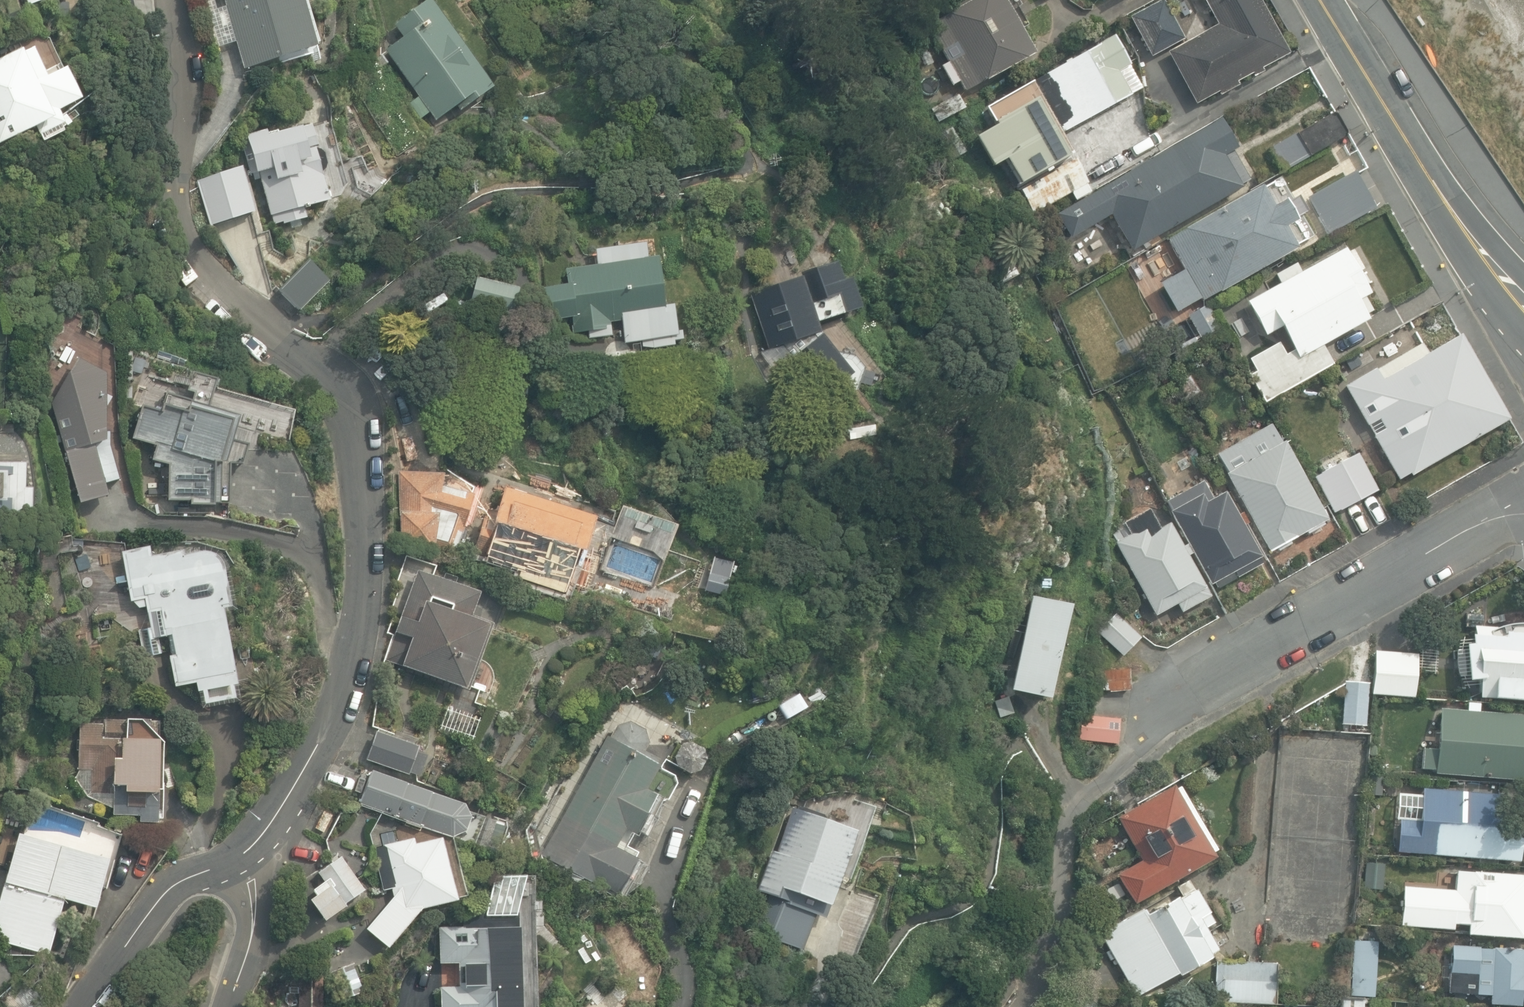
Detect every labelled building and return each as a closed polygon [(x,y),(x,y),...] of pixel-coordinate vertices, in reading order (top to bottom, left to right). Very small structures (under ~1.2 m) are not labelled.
[(317,50),(302,0),(226,0),(227,5),(217,8),(214,0),(200,0),(214,48),(236,42),(244,71),(317,50)] [(431,113),(437,122),(457,107),(461,113),(494,88),(430,0),(395,26),(404,39),(386,52),(421,99),(412,105),(422,119),(431,113)] [(966,93),(1035,54),(1006,0),(975,0),(928,26),(930,28),(927,30),(932,38),(934,37),(949,63),(942,67),(953,87),(960,83),(966,93)] [(1151,56),(1184,39),(1163,0),(1161,0),(1130,17),(1151,56)] [(1196,104),(1218,92),(1220,96),(1238,86),(1236,83),(1252,74),(1253,77),(1263,72),(1262,69),(1289,54),(1260,0),(1204,0),(1218,25),(1167,52),(1196,104)] [(1023,87),(1052,139),(1143,88),(1113,36),(1023,87)] [(38,129),(40,136),(65,125),(60,112),(82,102),(68,68),(48,77),(35,48),(26,52),(24,48),(0,59),(0,145),(38,129)] [(932,109),(939,122),(965,109),(959,96),(932,109)] [(1272,148),(1285,171),(1348,136),(1335,113),(1272,148)] [(1110,216),(1131,251),(1242,187),(1223,156),(1237,148),(1220,119),(1090,193),(1085,185),(1089,183),(1070,149),(1015,181),(1034,214),(1073,192),(1079,202),(1056,215),(1070,239),(1110,216)] [(247,143),(271,227),(303,217),(301,208),(330,200),(322,174),(329,165),(325,153),(318,148),(319,146),(313,125),(269,137),(267,129),(257,132),(259,140),(247,143)] [(199,180),(213,226),(255,213),(241,167),(199,180)] [(1309,198),(1329,235),(1377,208),(1357,172),(1309,198)] [(1160,284),(1176,313),(1202,299),(1203,301),(1298,248),(1287,227),(1297,222),(1295,219),(1309,211),(1299,195),(1286,202),(1285,200),(1273,207),(1262,186),(1185,229),(1186,232),(1169,241),(1185,270),(1160,284)] [(653,340),(654,349),(674,347),(673,337),(677,337),(673,307),(664,308),(659,259),(649,260),(647,244),(597,249),(599,265),(565,269),(567,285),(542,288),(546,321),(573,318),(575,334),(588,332),(589,339),(612,336),(611,322),(624,321),(626,343),(653,340)] [(1246,376),(1263,404),(1332,364),(1322,346),(1369,319),(1368,316),(1372,314),(1364,299),(1371,296),(1343,248),(1302,272),(1296,263),(1274,276),(1279,284),(1247,303),(1266,336),(1280,328),(1293,350),(1285,354),(1278,343),(1250,359),(1256,370),(1246,376)] [(280,290),(302,311),(330,282),(308,261),(280,290)] [(786,362),(820,400),(853,374),(821,334),(817,324),(861,311),(851,277),(843,279),(839,263),(801,272),(802,277),(756,291),(774,346),(788,343),(795,354),(786,362)] [(468,306),(511,317),(518,290),(475,279),(468,306)] [(1189,317),(1202,339),(1223,327),(1210,305),(1189,317)] [(1346,387),(1399,481),(1508,419),(1460,335),(1429,352),(1424,343),(1346,387)] [(71,485),(77,496),(104,488),(92,450),(107,445),(108,375),(79,358),(52,402),(71,471),(55,475),(60,488),(71,485)] [(239,525),(278,525),(279,485),(235,484),(236,460),(215,460),(216,411),(161,409),(161,407),(179,407),(179,368),(137,367),(136,406),(145,406),(145,416),(130,416),(130,433),(142,434),(141,449),(151,449),(149,502),(230,504),(230,513),(239,514),(239,525)] [(1226,474),(1269,552),(1327,520),(1284,442),(1282,443),(1272,425),(1219,455),(1229,473),(1226,474)] [(1321,475),(1340,511),(1379,490),(1359,454),(1321,475)] [(27,464),(0,462),(0,518),(32,519),(33,489),(25,488),(27,464)] [(401,469),(400,548),(458,553),(465,511),(468,511),(468,488),(444,488),(445,470),(401,469)] [(1215,583),(1218,590),(1263,565),(1243,526),(1249,523),(1243,513),(1236,516),(1224,493),(1214,498),(1204,481),(1167,501),(1172,511),(1171,512),(1210,585),(1215,583)] [(472,554),(578,589),(590,553),(586,552),(597,518),(501,486),(489,522),(483,520),(472,554)] [(1117,543),(1156,616),(1178,604),(1182,612),(1211,596),(1188,556),(1192,554),(1187,544),(1182,547),(1170,523),(1160,529),(1150,509),(1125,523),(1131,535),(1117,543)] [(197,683),(202,708),(241,701),(224,612),(236,610),(230,573),(226,574),(225,566),(221,559),(214,554),(207,552),(199,552),(198,548),(151,556),(149,547),(122,552),(132,601),(145,599),(150,628),(139,631),(143,656),(160,653),(158,638),(172,635),(176,654),(170,656),(176,687),(197,683)] [(388,660),(471,690),(494,623),(473,615),(480,592),(420,571),(388,660)] [(642,614),(665,623),(676,593),(646,581),(640,597),(632,594),(628,604),(644,610),(642,614)] [(1010,690),(1048,699),(1067,607),(1030,599),(1010,690)] [(1098,632),(1124,656),(1140,638),(1115,614),(1098,632)] [(1515,624),(1498,626),(1473,627),(1474,640),(1471,640),(1471,646),(1466,646),(1470,668),(1469,683),(1480,684),(1479,698),(1495,699),(1495,703),(1523,705),(1523,624),(1515,624)] [(1372,695),(1416,698),(1418,654),(1374,651),(1372,695)] [(1131,669),(1092,670),(1092,692),(1132,690),(1131,669)] [(1341,723),(1366,725),(1369,683),(1345,681),(1341,723)] [(1522,781),(1523,760),(1523,714),(1478,711),(1478,704),(1466,703),(1465,709),(1439,707),(1435,752),(1422,750),(1420,769),(1433,770),(1432,774),(1522,781)] [(140,823),(159,823),(161,740),(143,720),(104,720),(104,724),(80,723),(79,761),(94,761),(93,794),(115,795),(113,815),(140,816),(140,823)] [(1080,751),(1118,755),(1121,730),(1083,727),(1080,751)] [(411,773),(421,776),(428,755),(418,751),(420,747),(378,732),(368,760),(410,775),(411,773)] [(607,735),(542,855),(617,896),(638,858),(617,847),(626,830),(635,835),(657,793),(647,788),(661,764),(657,762),(661,754),(648,747),(644,755),(607,735)] [(678,766),(688,770),(698,767),(703,757),(701,747),(693,740),(683,740),(675,747),(673,757),(678,766)] [(363,801),(466,835),(476,813),(371,777),(363,801)] [(1117,875),(1134,904),(1214,857),(1211,852),(1215,850),(1179,787),(1175,790),(1172,786),(1116,819),(1141,861),(1117,875)] [(1499,794),(1421,789),(1419,820),(1399,819),(1396,852),(1520,863),(1522,834),(1505,833),(1506,819),(1498,818),(1499,794)] [(869,805),(874,821),(890,816),(885,800),(869,805)] [(830,904),(857,829),(792,807),(776,851),(771,850),(757,890),(770,895),(757,933),(802,949),(815,914),(818,915),(823,902),(830,904)] [(315,828),(324,833),(333,815),(324,811),(315,828)] [(0,902),(0,941),(48,955),(65,898),(96,907),(110,858),(20,832),(0,902)] [(369,928),(390,947),(423,909),(459,899),(442,837),(417,843),(416,837),(384,845),(395,895),(369,928)] [(310,900),(326,920),(367,889),(342,855),(321,872),(330,884),(310,900)] [(1383,890),(1385,863),(1366,861),(1364,888),(1383,890)] [(1404,887),(1402,928),(1454,931),(1454,924),(1469,925),(1468,937),(1523,940),(1523,874),(1455,871),(1454,889),(1404,887)] [(1100,933),(1136,997),(1210,957),(1209,954),(1215,951),(1203,928),(1212,923),(1193,890),(1176,899),(1175,897),(1144,914),(1141,910),(1100,933)] [(518,914),(463,916),(463,926),(438,927),(439,964),(459,963),(460,987),(438,988),(439,1006),(521,1006),(518,914)] [(1364,998),(1375,999),(1379,941),(1353,939),(1349,997),(1341,996),(1341,1006),(1363,1006),(1364,998)] [(1519,1006),(1523,1006),(1523,952),(1522,952),(1522,947),(1492,946),(1492,949),(1479,949),(1479,946),(1451,945),(1449,994),(1491,995),(1491,1005),(1519,1006)] [(324,960),(337,999),(370,989),(356,949),(324,960)] [(1202,1002),(1276,1005),(1278,964),(1215,961),(1214,987),(1203,987),(1202,1002)] [(8,1006),(52,1006),(54,1005),(28,975),(1,999),(8,1006)] [(304,1006),(323,1006),(322,975),(303,975),(304,1006)]
